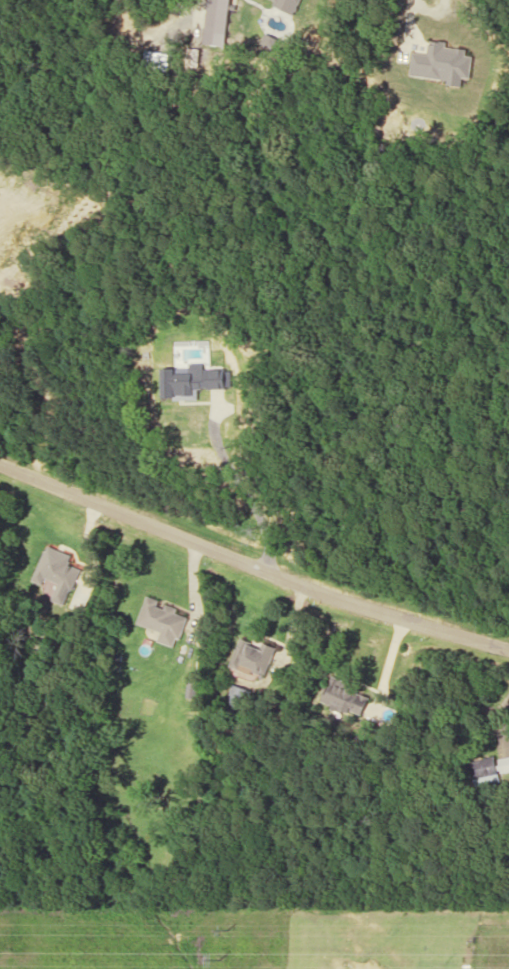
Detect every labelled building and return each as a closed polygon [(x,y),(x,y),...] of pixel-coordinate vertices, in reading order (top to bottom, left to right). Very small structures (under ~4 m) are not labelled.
[(226,45),(229,0),(207,0),(204,44),(226,45)] [(272,5),(294,14),(300,0),(274,0),(272,5)] [(409,75),(447,79),(447,84),(462,86),(463,77),(471,78),(473,56),(467,55),(467,48),(446,46),(447,41),(430,40),(428,53),(412,52),(409,75)] [(162,368),(162,399),(197,399),(197,388),(230,388),(230,368),(204,368),(204,363),(189,363),(189,373),(182,373),(182,368),(162,368)] [(71,554),(47,545),(33,579),(42,583),(44,577),(59,583),(52,600),(65,605),(80,569),(68,564),(71,554)] [(137,623),(161,631),(157,641),(176,647),(186,616),(175,613),(177,609),(158,603),(159,600),(146,596),(137,623)] [(231,664),(265,678),(276,649),(242,636),(231,664)] [(323,703),(364,715),(371,691),(330,678),(323,703)] [(227,703),(244,708),(250,689),(233,683),(227,703)]
